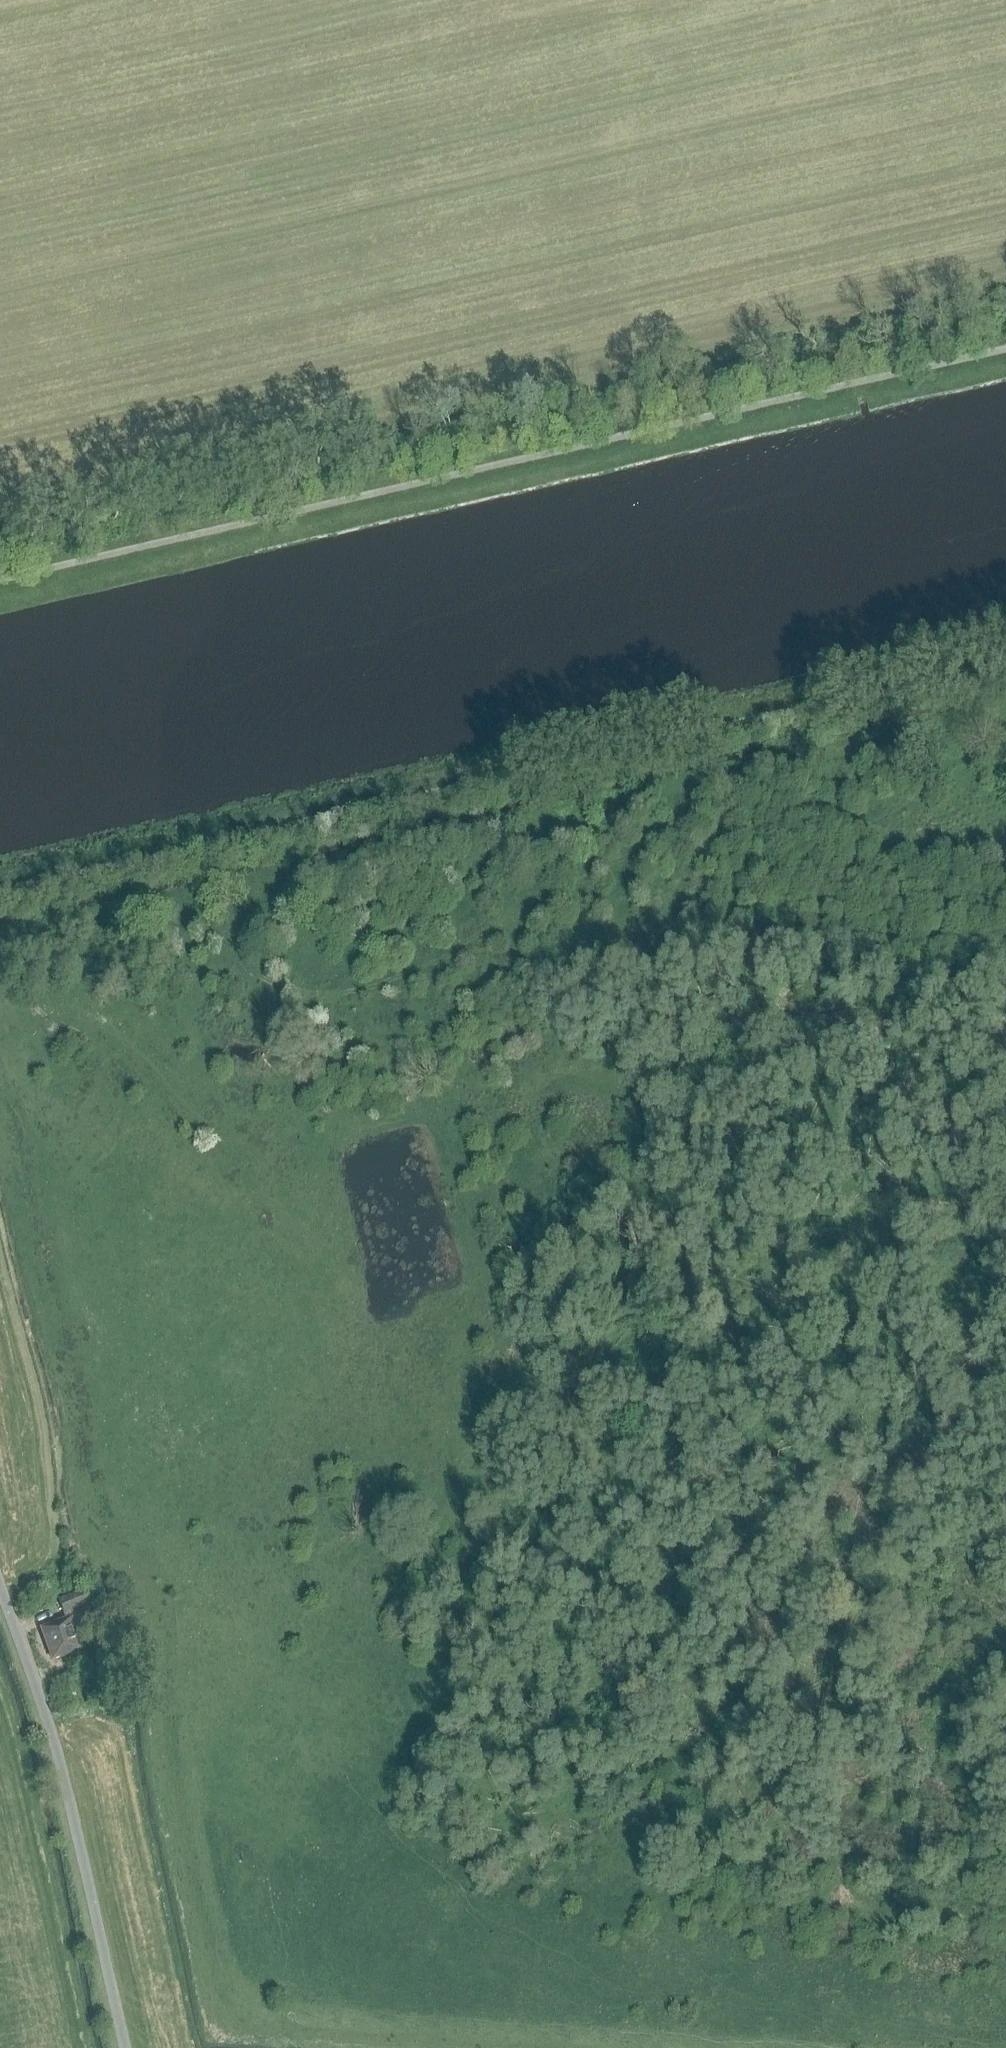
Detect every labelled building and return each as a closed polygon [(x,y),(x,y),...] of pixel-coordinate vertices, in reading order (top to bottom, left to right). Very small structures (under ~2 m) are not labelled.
[(83,1587),(85,1592),(86,1591),(91,1607),(90,1607),(91,1608),(105,1603),(98,1582),(83,1587)] [(86,1591),(85,1592),(59,1600),(64,1615),(66,1620),(40,1628),(50,1659),(81,1649),(77,1636),(87,1633),(80,1610),(90,1607),(91,1607),(86,1591)]
